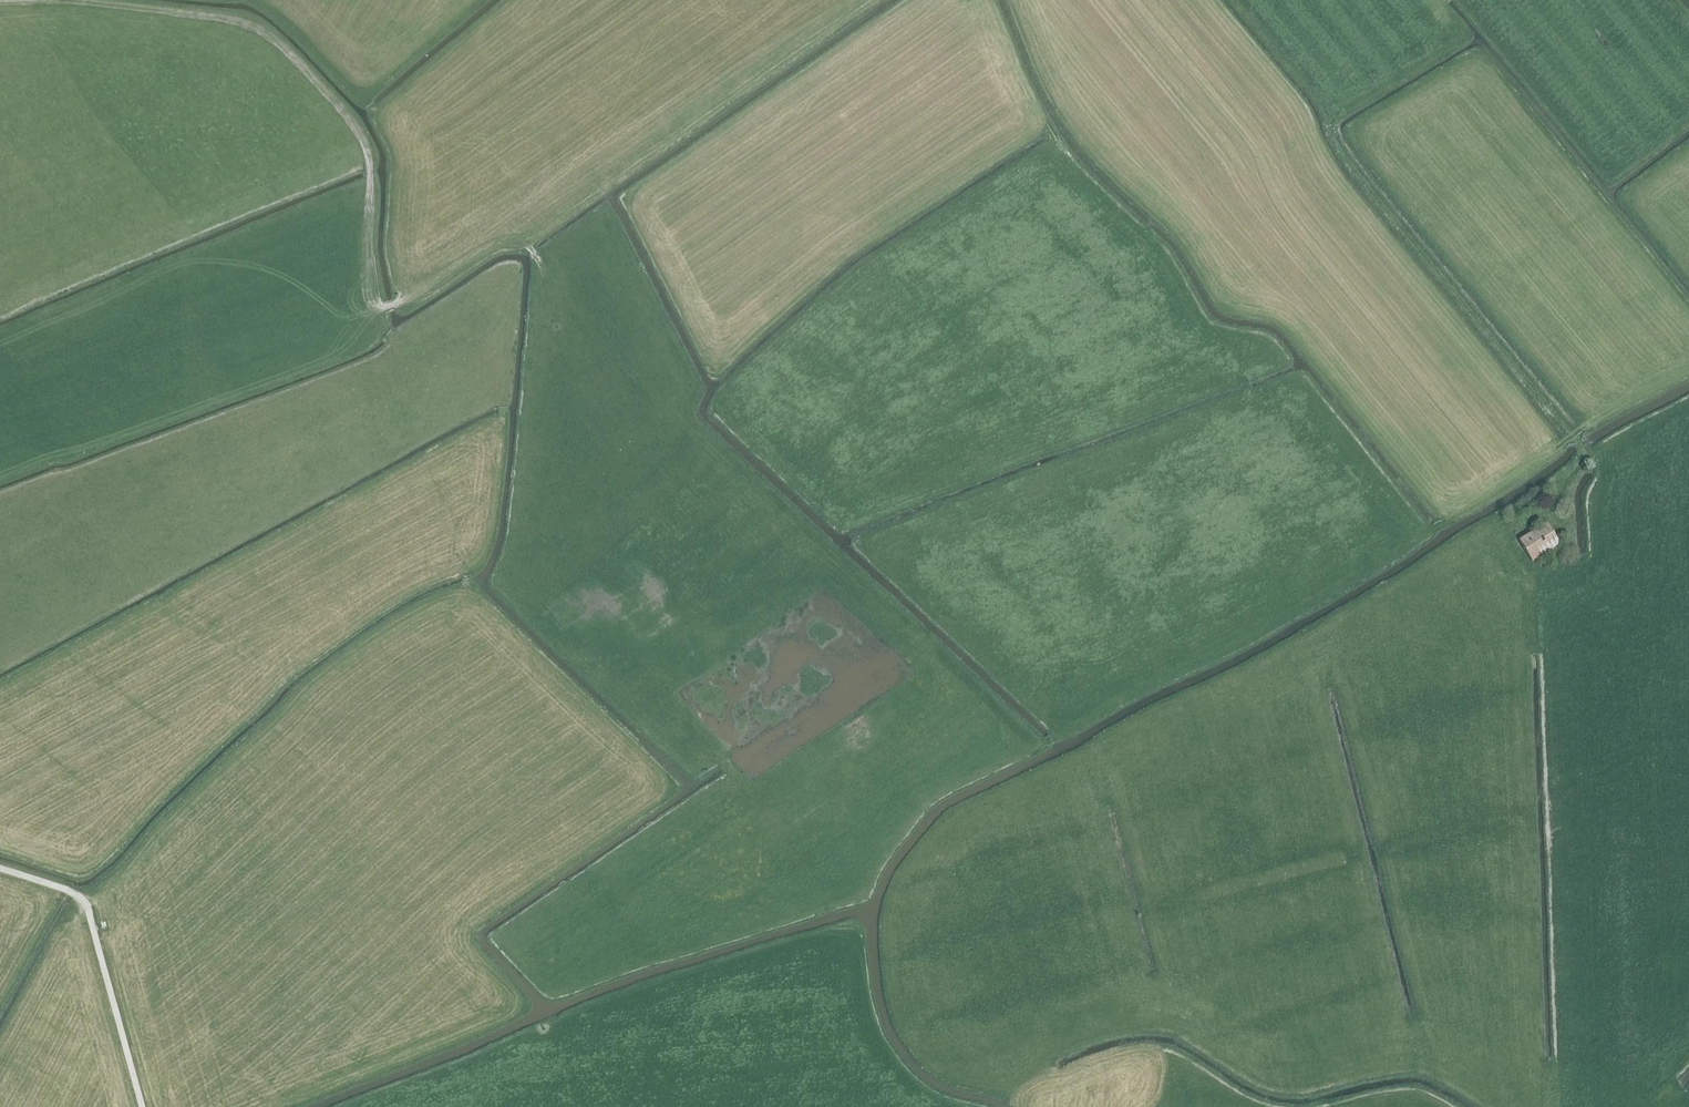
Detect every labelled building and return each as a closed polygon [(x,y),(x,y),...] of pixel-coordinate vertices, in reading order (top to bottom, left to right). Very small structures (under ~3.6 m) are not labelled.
[(1560,545),(1547,523),(1519,540),(1532,562),(1560,545)]
